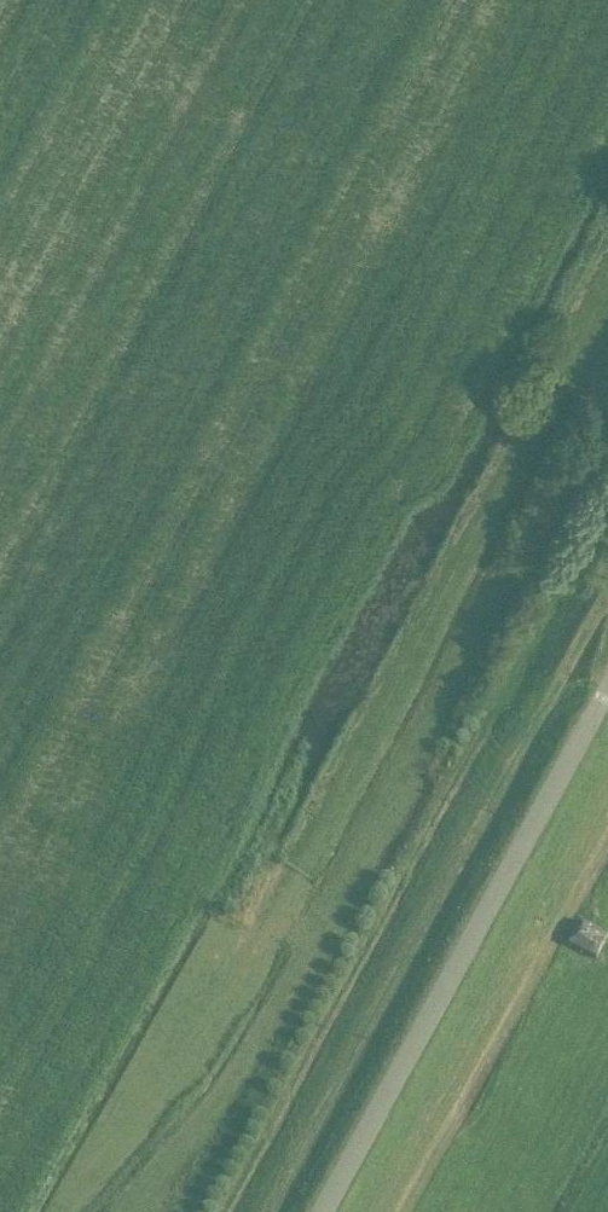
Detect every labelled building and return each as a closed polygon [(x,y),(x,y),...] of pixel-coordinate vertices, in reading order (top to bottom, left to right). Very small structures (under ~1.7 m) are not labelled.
[(582,923),(570,947),(600,962),(607,946),(607,936),(582,923)]
